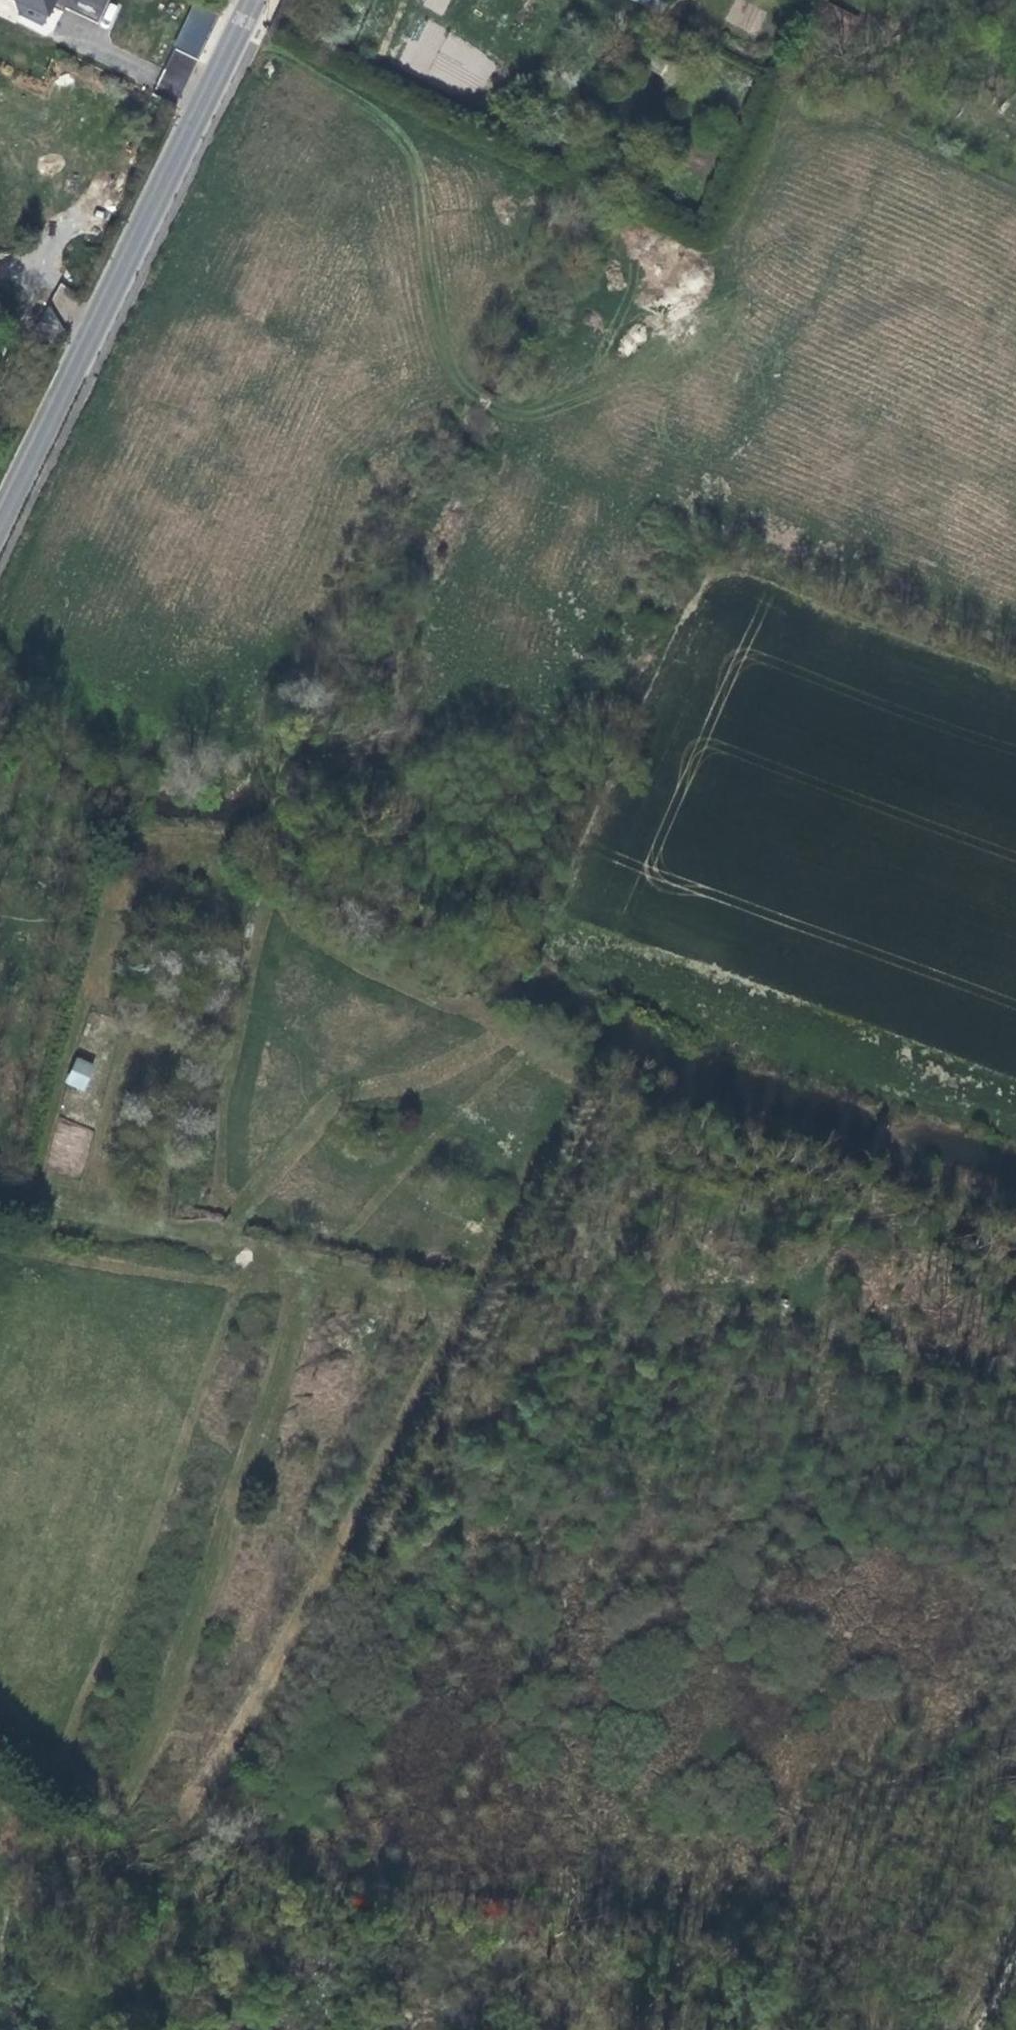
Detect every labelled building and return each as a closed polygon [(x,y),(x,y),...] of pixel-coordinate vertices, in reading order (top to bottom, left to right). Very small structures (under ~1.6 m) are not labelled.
[(48,15),(14,0),(18,15),(42,25),(48,15)] [(48,15),(51,16),(56,5),(58,0),(14,0),(48,15)] [(56,5),(98,23),(109,0),(58,0),(56,5)] [(193,6),(174,48),(199,60),(219,17),(193,6)] [(67,1080),(84,1088),(92,1068),(76,1061),(67,1080)]
